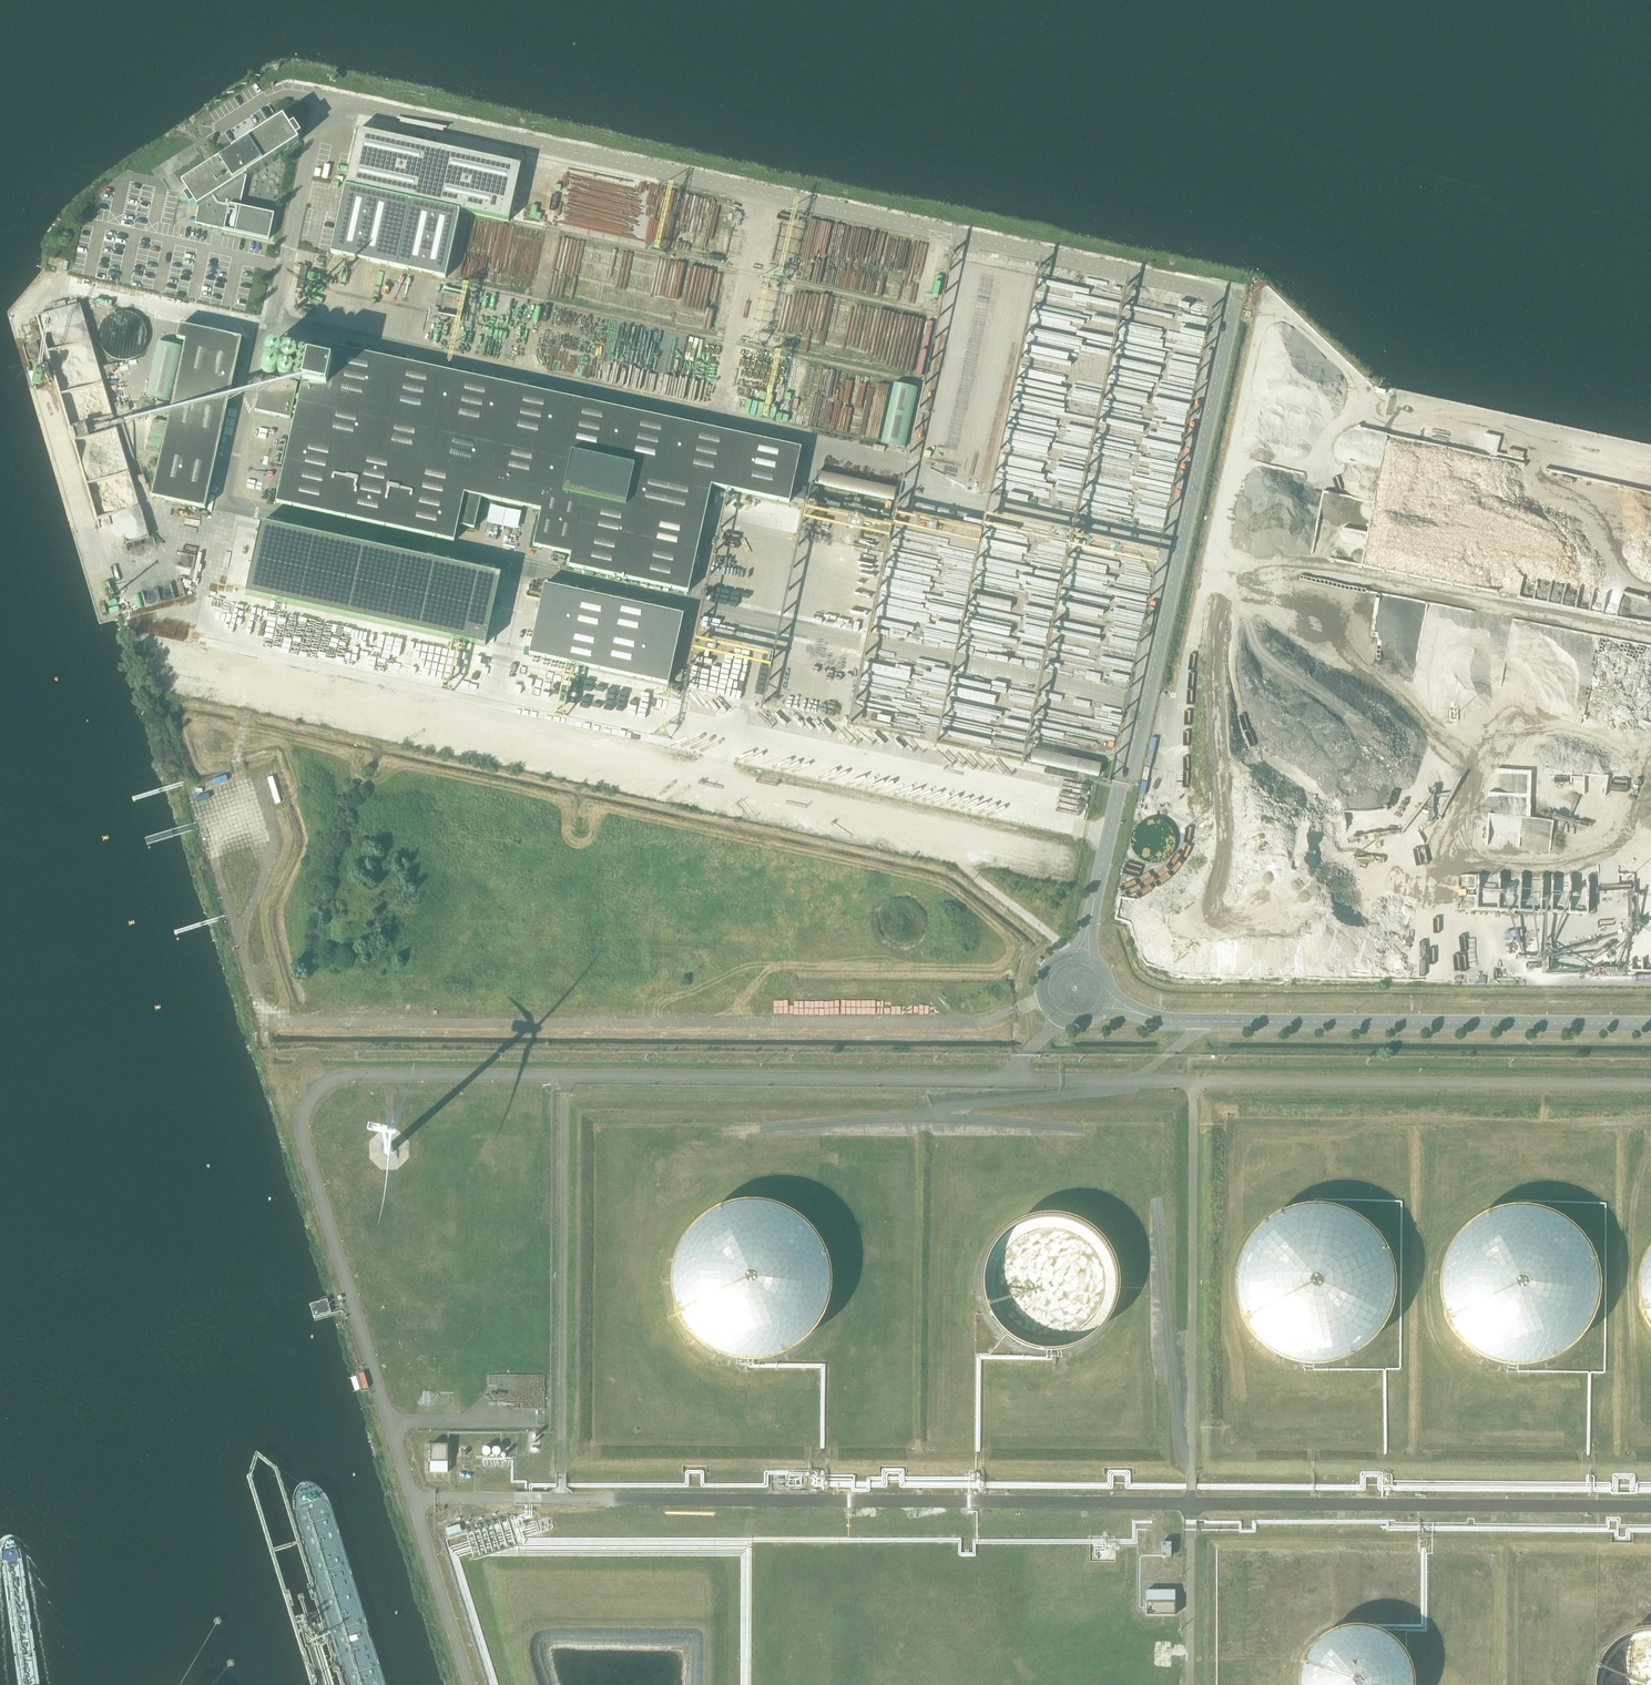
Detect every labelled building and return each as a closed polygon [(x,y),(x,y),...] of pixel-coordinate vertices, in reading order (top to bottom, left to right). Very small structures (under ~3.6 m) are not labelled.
[(240,206),(247,175),(248,175),(276,157),(275,155),(297,141),(296,138),(301,135),(294,124),(289,128),(283,119),(260,134),(249,132),(247,142),(223,158),(184,183),(189,191),(183,195),(190,206),(195,203),(198,208),(195,223),(269,239),(274,214),(240,206)] [(358,129),(345,186),(460,211),(509,222),(521,165),(358,129)] [(445,278),(460,211),(345,186),(331,253),(445,278)] [(181,220),(184,204),(179,203),(176,219),(181,220)] [(312,267),(335,274),(337,267),(314,261),(312,267)] [(466,292),(447,288),(447,287),(444,286),(442,292),(465,297),(466,292)] [(83,424),(114,415),(79,297),(54,304),(55,309),(38,314),(45,341),(44,341),(74,443),(88,439),(83,424)] [(99,332),(99,335),(99,337),(99,339),(100,341),(100,343),(101,345),(102,347),(104,349),(105,351),(106,353),(108,354),(110,356),(112,357),(114,358),(116,358),(117,359),(119,359),(122,360),(124,360),(126,360),(128,359),(130,359),(132,358),(134,357),(136,356),(138,355),(140,354),(141,352),(143,351),(144,349),(145,347),(146,345),(147,343),(147,341),(148,339),(148,337),(148,335),(148,333),(148,331),(147,329),(146,326),(146,324),(145,323),(143,321),(143,320),(142,319),(140,317),(139,316),(137,315),(135,314),(133,313),(131,312),(128,311),(126,311),(124,311),(122,311),(120,311),(118,312),(116,312),(113,313),(112,314),(110,315),(108,316),(107,318),(105,319),(104,321),(103,322),(102,324),(101,326),(100,328),(99,330),(99,332)] [(186,340),(152,496),(152,497),(205,508),(242,338),(180,325),(177,338),(177,339),(186,340)] [(707,341),(704,354),(717,357),(720,343),(707,341)] [(789,503),(801,448),(321,343),(318,358),(308,356),(276,502),(454,541),(458,524),(474,528),(481,497),(541,510),(533,546),(571,554),(568,566),(688,592),(711,486),(789,503)] [(273,361),(274,361),(275,361),(276,360),(277,360),(278,360),(278,359),(279,359),(280,358),(280,357),(281,356),(281,355),(281,354),(281,353),(281,352),(281,351),(281,350),(280,349),(280,348),(279,347),(278,346),(277,346),(276,345),(275,345),(274,345),(273,345),(272,345),(271,346),(270,346),(269,347),(268,347),(267,348),(267,349),(266,350),(266,352),(266,353),(266,354),(266,355),(266,356),(267,357),(267,358),(268,358),(269,359),(270,360),(271,360),(272,360),(273,361)] [(289,364),(290,364),(291,364),(292,364),(293,364),(294,363),(295,363),(295,362),(296,361),(297,360),(297,359),(297,358),(298,357),(298,356),(297,355),(297,354),(297,353),(296,352),(296,351),(295,351),(294,350),(293,349),(292,349),(291,349),(290,349),(289,349),(288,349),(287,349),(286,349),(285,350),(285,351),(284,352),(283,353),(283,354),(282,355),(282,356),(282,357),(282,358),(283,359),(283,360),(284,361),(284,362),(285,363),(286,363),(287,364),(288,364),(289,364)] [(269,377),(270,377),(272,377),(273,376),(274,376),(274,375),(276,374),(277,373),(277,372),(278,371),(278,370),(278,369),(278,368),(278,367),(277,366),(277,365),(276,364),(275,363),(274,362),(273,362),(272,361),(271,361),(270,361),(269,361),(267,362),(266,362),(265,363),(264,364),(263,365),(263,366),(262,367),(262,368),(262,369),(262,370),(262,371),(263,372),(263,373),(264,374),(265,375),(266,376),(267,376),(268,377),(269,377)] [(285,380),(286,380),(287,380),(288,380),(289,380),(290,379),(291,379),(292,378),(293,377),(293,376),(294,375),(294,374),(294,373),(294,372),(294,371),(294,370),(293,369),(293,368),(292,367),(291,366),(290,366),(289,365),(287,365),(286,365),(285,365),(284,365),(283,366),(282,366),(281,367),(280,367),(280,368),(279,369),(279,370),(279,371),(278,372),(279,373),(279,374),(279,375),(279,376),(280,377),(281,378),(281,379),(282,379),(283,380),(284,380),(285,380)] [(290,418),(298,383),(263,376),(255,411),(290,418)] [(906,447),(918,386),(894,382),(882,442),(906,447)] [(143,474),(138,458),(131,460),(136,476),(134,477),(137,486),(146,484),(144,474),(143,474)] [(896,488),(817,471),(815,483),(894,500),(896,488)] [(518,528),(522,511),(492,503),(488,521),(518,528)] [(501,575),(261,523),(246,594),(485,646),(501,575)] [(702,563),(705,550),(699,549),(696,562),(702,563)] [(668,684),(683,614),(544,584),(529,654),(668,684)] [(681,681),(683,670),(678,669),(675,680),(681,681)] [(1051,749),(1052,742),(1034,738),(1032,745),(1051,749)] [(1101,764),(1031,749),(1029,761),(1098,776),(1101,764)] [(1146,855),(1173,857),(1176,821),(1145,819),(1143,844),(1147,844),(1146,855)] [(1534,846),(1535,823),(1488,820),(1487,844),(1534,846)] [(1550,911),(1588,912),(1589,880),(1572,879),(1572,875),(1552,874),(1551,897),(1542,896),(1543,877),(1524,876),(1498,875),(1498,883),(1479,883),(1478,908),(1550,911)] [(1402,1212),(1402,1200),(1390,1200),(1390,1204),(1396,1204),(1395,1212),(1402,1212)] [(793,1214),(789,1211),(787,1210),(784,1208),(779,1207),(776,1205),(773,1204),(769,1204),(766,1203),(761,1202),(758,1202),(754,1201),(751,1201),(748,1201),(742,1202),(739,1202),(736,1203),(732,1203),(728,1205),(724,1206),(721,1207),(718,1208),(715,1210),(711,1212),(708,1214),(706,1215),(703,1217),(701,1219),(697,1222),(694,1224),(692,1227),(689,1231),(687,1233),(685,1236),(682,1240),(680,1243),(679,1246),(677,1249),(676,1252),(675,1255),(674,1259),(673,1262),(672,1265),(672,1267),(671,1270),(671,1273),(670,1277),(670,1279),(670,1282),(670,1285),(670,1289),(671,1290),(671,1294),(672,1297),(672,1300),(673,1302),(674,1305),(674,1307),(675,1310),(676,1312),(677,1315),(679,1319),(682,1324),(684,1327),(685,1328),(688,1332),(691,1336),(694,1340),(698,1343),(701,1345),(705,1348),(709,1351),(714,1353),(717,1355),(720,1356),(723,1357),(728,1359),(732,1360),(737,1361),(742,1362),(748,1362),(753,1362),(756,1362),(761,1362),(766,1361),(771,1360),(776,1358),(781,1357),(785,1355),(790,1352),(794,1350),(797,1348),(800,1346),(801,1345),(805,1342),(808,1338),(812,1334),(815,1330),(818,1326),(821,1322),(821,1320),(823,1317),(824,1314),(825,1313),(826,1310),(827,1306),(828,1305),(828,1303),(829,1300),(830,1298),(830,1295),(831,1292),(831,1290),(831,1287),(831,1285),(831,1282),(831,1280),(831,1276),(831,1275),(831,1271),(830,1270),(830,1266),(829,1265),(828,1260),(827,1257),(827,1255),(825,1252),(825,1250),(824,1249),(823,1246),(820,1241),(819,1240),(818,1237),(816,1234),(815,1233),(811,1229),(808,1225),(807,1224),(804,1222),(800,1218),(796,1216),(793,1214)] [(1310,1363),(1315,1364),(1317,1364),(1320,1363),(1325,1363),(1330,1362),(1335,1361),(1340,1359),(1344,1357),(1349,1355),(1353,1353),(1357,1350),(1361,1347),(1365,1344),(1369,1341),(1371,1338),(1374,1335),(1377,1331),(1378,1329),(1380,1327),(1382,1324),(1383,1322),(1384,1319),(1385,1318),(1386,1316),(1387,1313),(1388,1310),(1388,1309),(1389,1305),(1390,1304),(1391,1299),(1391,1297),(1391,1294),(1392,1291),(1392,1289),(1392,1287),(1392,1284),(1391,1279),(1391,1277),(1391,1274),(1390,1269),(1389,1264),(1388,1261),(1387,1260),(1386,1257),(1385,1255),(1385,1253),(1383,1250),(1381,1246),(1379,1243),(1378,1242),(1377,1241),(1375,1238),(1374,1237),(1372,1234),(1370,1232),(1369,1231),(1365,1227),(1361,1224),(1357,1221),(1353,1219),(1348,1216),(1344,1214),(1339,1212),(1334,1211),(1330,1210),(1325,1209),(1320,1208),(1315,1208),(1310,1208),(1305,1209),(1300,1210),(1295,1211),(1290,1212),(1286,1214),(1281,1216),(1277,1218),(1272,1220),(1269,1222),(1268,1223),(1264,1226),(1261,1230),(1257,1233),(1256,1234),(1254,1237),(1252,1240),(1251,1241),(1248,1245),(1246,1248),(1245,1251),(1243,1254),(1243,1255),(1241,1258),(1241,1260),(1240,1262),(1239,1265),(1239,1266),(1238,1270),(1238,1273),(1237,1274),(1237,1278),(1237,1281),(1236,1284),(1236,1286),(1236,1289),(1237,1291),(1237,1294),(1237,1298),(1238,1302),(1239,1306),(1240,1309),(1240,1310),(1242,1314),(1242,1315),(1243,1318),(1246,1323),(1246,1324),(1248,1327),(1250,1330),(1252,1332),(1254,1335),(1255,1336),(1258,1340),(1262,1343),(1264,1346),(1267,1348),(1271,1351),(1275,1353),(1280,1356),(1284,1358),(1289,1359),(1294,1361),(1298,1362),(1302,1363),(1305,1363),(1310,1363)] [(1512,1210),(1508,1210),(1504,1211),(1501,1211),(1498,1212),(1493,1214),(1490,1215),(1486,1217),(1481,1219),(1477,1221),(1473,1224),(1469,1227),(1465,1231),(1462,1234),(1461,1235),(1459,1238),(1457,1241),(1456,1242),(1453,1246),(1451,1249),(1450,1250),(1450,1252),(1448,1255),(1447,1258),(1446,1259),(1446,1261),(1445,1264),(1443,1269),(1442,1274),(1442,1277),(1442,1279),(1441,1280),(1441,1284),(1441,1285),(1441,1289),(1442,1294),(1442,1297),(1442,1299),(1443,1302),(1443,1303),(1443,1305),(1444,1308),(1445,1310),(1446,1313),(1448,1318),(1448,1319),(1450,1322),(1451,1325),(1452,1326),(1454,1329),(1455,1331),(1457,1333),(1458,1335),(1461,1339),(1464,1342),(1468,1345),(1472,1349),(1473,1350),(1476,1352),(1480,1354),(1484,1356),(1489,1359),(1494,1360),(1498,1362),(1503,1363),(1508,1364),(1513,1364),(1518,1365),(1523,1364),(1528,1364),(1533,1363),(1538,1362),(1543,1361),(1547,1359),(1552,1357),(1555,1356),(1558,1354),(1561,1352),(1563,1351),(1565,1350),(1569,1347),(1572,1343),(1575,1341),(1576,1340),(1579,1336),(1581,1333),(1582,1332),(1583,1331),(1585,1328),(1586,1326),(1587,1324),(1589,1321),(1590,1319),(1590,1318),(1591,1315),(1593,1311),(1594,1308),(1594,1305),(1595,1303),(1596,1299),(1596,1294),(1597,1289),(1597,1285),(1596,1284),(1596,1279),(1596,1275),(1595,1272),(1594,1269),(1594,1267),(1594,1266),(1593,1262),(1591,1259),(1590,1256),(1588,1252),(1586,1247),(1583,1243),(1580,1239),(1577,1235),(1575,1233),(1572,1231),(1569,1227),(1565,1224),(1561,1221),(1558,1220),(1555,1218),(1552,1217),(1550,1216),(1546,1214),(1541,1212),(1538,1212),(1535,1211),(1531,1210),(1530,1210),(1525,1209),(1520,1209),(1515,1209),(1512,1210)] [(1069,1348),(1073,1347),(1077,1345),(1081,1343),(1084,1342),(1088,1339),(1092,1337),(1095,1334),(1099,1330),(1101,1328),(1104,1325),(1105,1322),(1108,1318),(1109,1317),(1110,1314),(1111,1311),(1113,1307),(1115,1303),(1115,1300),(1116,1298),(1116,1297),(1117,1294),(1117,1291),(1117,1287),(1117,1286),(1117,1284),(1117,1281),(1117,1278),(1117,1277),(1117,1274),(1116,1271),(1116,1269),(1115,1266),(1115,1265),(1114,1262),(1112,1257),(1111,1256),(1110,1253),(1108,1250),(1107,1248),(1104,1244),(1101,1240),(1098,1237),(1096,1235),(1093,1232),(1089,1229),(1085,1226),(1082,1225),(1078,1223),(1075,1221),(1073,1220),(1070,1219),(1065,1218),(1061,1217),(1056,1217),(1053,1216),(1048,1216),(1044,1217),(1041,1217),(1036,1218),(1033,1218),(1029,1220),(1024,1221),(1020,1223),(1017,1225),(1013,1227),(1010,1230),(1007,1232),(1006,1233),(1003,1236),(1000,1238),(997,1241),(995,1245),(992,1249),(991,1252),(989,1254),(988,1256),(987,1259),(987,1260),(986,1263),(985,1264),(985,1266),(984,1269),(983,1272),(983,1273),(983,1277),(983,1278),(982,1281),(982,1283),(982,1286),(982,1287),(983,1290),(983,1292),(983,1295),(984,1298),(984,1300),(985,1303),(986,1305),(986,1307),(987,1308),(988,1311),(990,1315),(993,1319),(995,1323),(997,1326),(999,1328),(1002,1331),(1004,1334),(1007,1336),(1010,1338),(1013,1340),(1015,1342),(1018,1343),(1022,1345),(1027,1347),(1029,1348),(1031,1349),(1034,1349),(1035,1350),(1040,1351),(1045,1351),(1049,1351),(1051,1351),(1054,1351),(1058,1351),(1063,1350),(1066,1349),(1069,1348)] [(431,1471),(450,1471),(449,1443),(430,1443),(431,1471)] [(1171,1557),(1170,1542),(1161,1542),(1162,1557),(1171,1557)] [(1148,1589),(1148,1613),(1176,1613),(1176,1589),(1148,1589)] [(1413,1684),(1413,1681),(1413,1678),(1412,1676),(1412,1674),(1412,1672),(1411,1669),(1410,1667),(1409,1664),(1409,1663),(1408,1661),(1407,1659),(1406,1656),(1405,1655),(1403,1652),(1402,1650),(1400,1648),(1397,1645),(1396,1644),(1394,1642),(1392,1640),(1389,1637),(1386,1635),(1383,1633),(1379,1631),(1376,1630),(1372,1629),(1369,1628),(1365,1627),(1362,1627),(1358,1626),(1354,1626),(1349,1626),(1347,1627),(1342,1627),(1338,1629),(1335,1629),(1331,1631),(1329,1632),(1328,1633),(1325,1634),(1323,1636),(1320,1637),(1319,1638),(1316,1641),(1313,1644),(1311,1646),(1308,1649),(1306,1652),(1305,1654),(1303,1658),(1302,1661),(1300,1665),(1299,1669),(1298,1671),(1298,1673),(1297,1676),(1297,1677),(1297,1680),(1296,1684),(1413,1684)] [(1650,1628),(1646,1629),(1643,1629),(1639,1630),(1635,1632),(1632,1633),(1628,1634),(1624,1637),(1621,1639),(1617,1642),(1614,1644),(1613,1645),(1611,1647),(1608,1651),(1606,1654),(1604,1657),(1602,1660),(1601,1663),(1600,1664),(1599,1667),(1599,1668),(1599,1670),(1598,1672),(1597,1675),(1597,1677),(1597,1679),(1596,1681),(1596,1684),(1650,1684),(1650,1628)]
